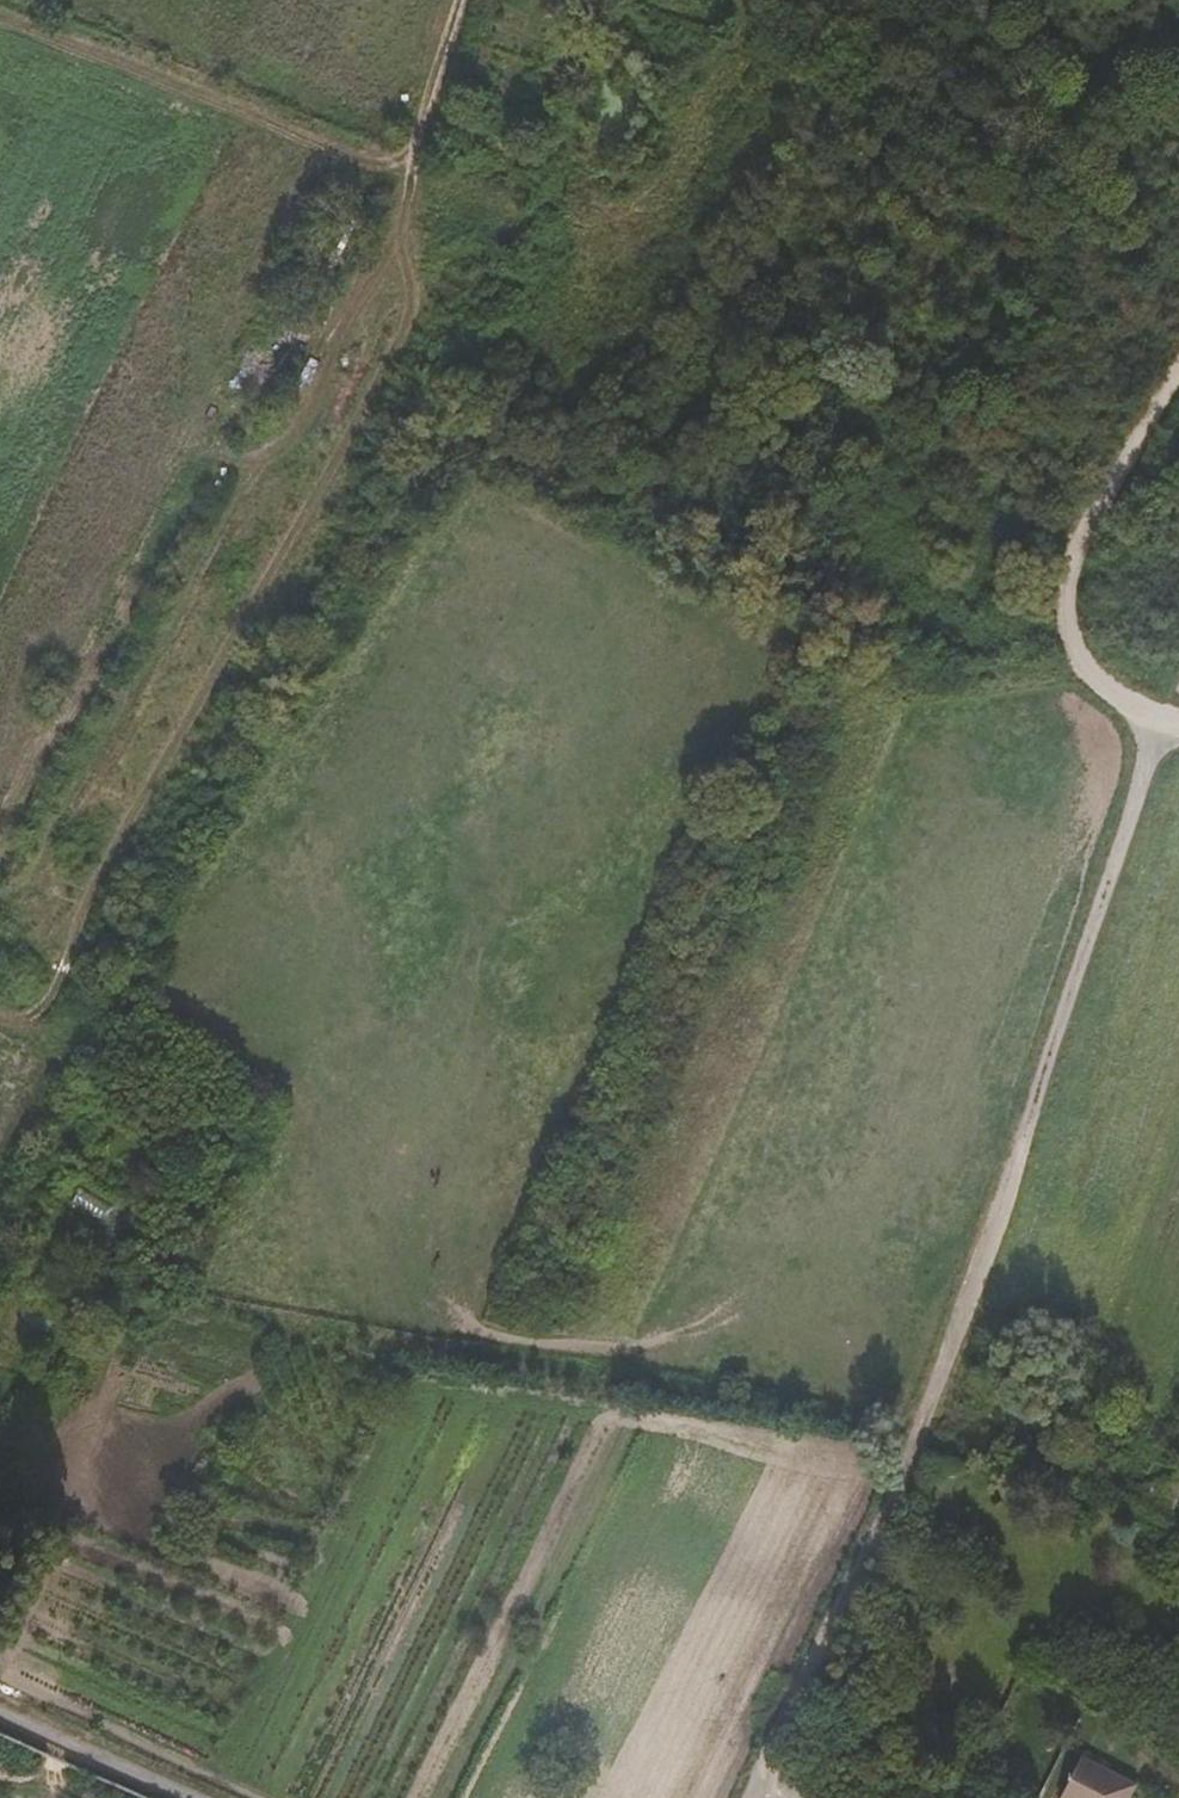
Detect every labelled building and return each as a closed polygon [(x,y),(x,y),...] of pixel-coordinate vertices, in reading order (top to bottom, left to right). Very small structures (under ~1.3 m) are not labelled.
[(1137,1784),(1083,1756),(1062,1797),(1130,1797),(1137,1784)]
